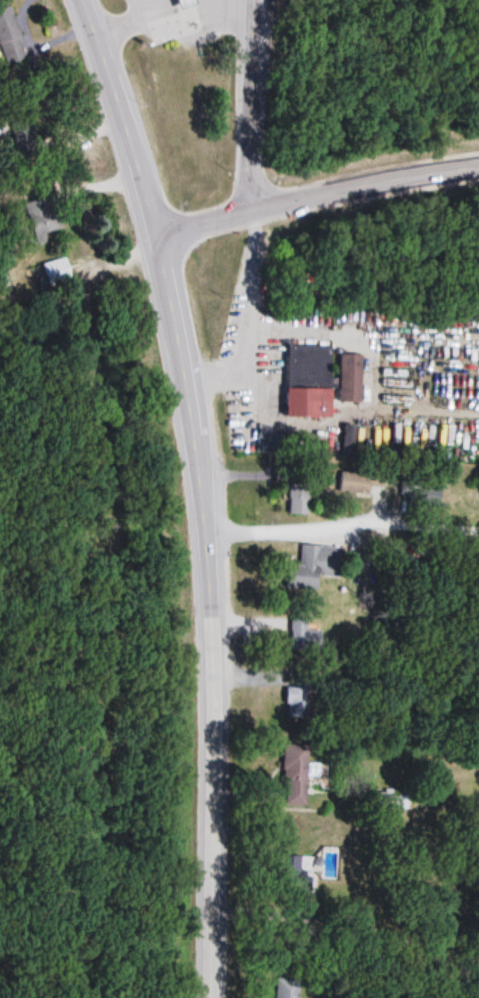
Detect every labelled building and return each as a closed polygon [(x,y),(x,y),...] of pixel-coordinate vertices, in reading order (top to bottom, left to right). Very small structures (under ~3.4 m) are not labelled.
[(201,3),(200,0),(180,0),(184,10),(201,3)] [(25,52),(7,7),(0,10),(0,55),(2,61),(25,52)] [(22,205),(32,238),(61,230),(56,211),(45,214),(41,200),(22,205)] [(32,264),(33,288),(68,287),(68,264),(32,264)] [(333,348),(288,347),(286,383),(332,385),(333,348)] [(362,356),(340,356),(340,404),(362,404),(362,356)] [(333,390),(288,390),(288,418),(333,418),(333,390)] [(349,458),(354,437),(346,435),(341,456),(349,458)] [(339,495),(369,496),(370,487),(384,487),(384,475),(340,473),(339,495)] [(309,485),(289,485),(289,515),(309,515),(309,485)] [(298,590),(316,591),(317,577),(340,578),(341,547),(299,546),(298,590)] [(313,648),(314,621),(288,620),(287,648),(313,648)] [(306,806),(306,747),(286,747),(287,806),(306,806)] [(335,879),(335,849),(320,849),(320,879),(335,879)] [(295,981),(274,979),(271,997),(293,997),(295,981)]
